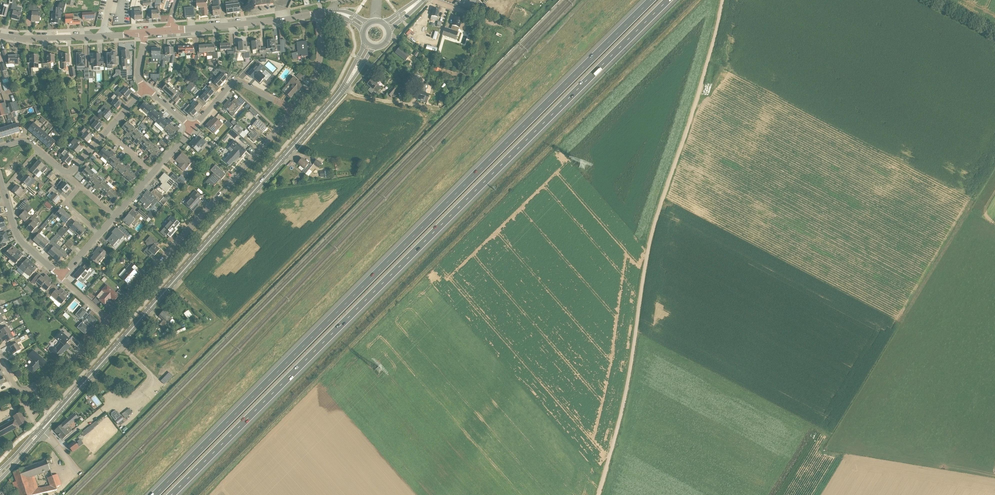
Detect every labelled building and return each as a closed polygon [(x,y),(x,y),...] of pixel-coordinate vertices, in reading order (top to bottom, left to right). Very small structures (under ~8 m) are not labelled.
[(17,7),(16,0),(14,0),(11,11),(14,12),(12,19),(19,21),(21,13),(22,8),(17,7)] [(192,2),(196,2),(197,8),(198,8),(201,8),(202,17),(208,16),(208,11),(207,0),(192,0),(192,2)] [(61,19),(62,14),(62,13),(64,14),(66,4),(59,3),(58,9),(56,8),(56,14),(52,13),(51,21),(52,21),(52,23),(53,23),(53,24),(55,24),(57,24),(57,22),(59,22),(59,19),(61,19)] [(9,5),(4,4),(4,6),(3,8),(1,7),(0,10),(0,16),(6,17),(9,5)] [(160,8),(160,4),(155,5),(155,8),(156,8),(156,11),(155,11),(152,11),(152,14),(152,19),(160,18),(159,15),(160,15),(159,8),(160,8)] [(40,18),(40,17),(41,13),(40,13),(40,11),(36,11),(37,5),(29,5),(29,11),(32,11),(32,22),(36,22),(36,21),(39,21),(39,22),(40,22),(40,18)] [(142,20),(142,15),(141,6),(134,7),(134,8),(135,20),(142,20)] [(195,17),(195,12),(194,7),(186,8),(187,10),(187,18),(195,17)] [(431,20),(437,21),(438,17),(439,10),(433,9),(432,16),(431,16),(431,20)] [(80,21),(75,21),(73,21),(73,14),(65,14),(66,23),(69,23),(69,25),(80,24),(80,21)] [(459,28),(461,24),(462,20),(455,17),(451,29),(445,27),(442,35),(455,40),(459,28)] [(267,41),(268,49),(267,49),(268,53),(272,53),(281,52),(281,47),(281,45),(275,46),(275,45),(275,40),(267,41)] [(260,48),(260,46),(260,41),(252,42),(253,51),(256,50),(257,55),(260,54),(260,55),(263,55),(266,54),(266,53),(266,49),(266,47),(260,48)] [(298,57),(302,57),(308,56),(307,41),(297,42),(298,52),(292,54),(293,60),(298,59),(298,57)] [(247,48),(247,47),(246,42),(239,43),(239,47),(235,47),(235,48),(235,53),(234,55),(233,60),(237,59),(239,54),(240,53),(244,53),(244,59),(250,58),(250,47),(247,48)] [(230,44),(220,44),(220,51),(227,50),(228,53),(228,54),(231,54),(231,56),(234,55),(235,53),(235,48),(230,48),(230,44)] [(204,53),(207,52),(206,45),(199,46),(199,50),(197,50),(198,54),(204,54),(204,53)] [(215,53),(215,50),(214,45),(206,45),(207,52),(207,57),(213,56),(213,59),(216,59),(218,59),(218,52),(215,53)] [(155,49),(155,48),(151,48),(151,51),(152,51),(152,55),(152,59),(158,59),(158,61),(161,61),(162,55),(160,55),(160,49),(158,49),(157,49),(155,49)] [(173,53),(173,48),(165,48),(166,55),(162,55),(161,61),(161,67),(165,68),(166,62),(170,62),(170,63),(174,64),(174,57),(175,55),(175,53),(173,53)] [(395,53),(405,61),(409,56),(399,48),(395,53)] [(19,66),(19,56),(9,56),(9,57),(8,57),(6,50),(2,51),(7,67),(14,67),(14,66),(19,66)] [(130,55),(129,55),(129,51),(128,51),(127,50),(126,50),(125,51),(122,51),(122,56),(123,70),(119,70),(119,77),(127,83),(127,70),(126,70),(126,67),(127,66),(127,60),(130,59),(129,59),(130,58),(130,55)] [(108,54),(108,59),(108,66),(119,65),(119,57),(116,57),(115,52),(112,52),(112,54),(111,54),(110,54),(109,54),(108,54)] [(100,54),(98,54),(98,53),(95,53),(95,55),(93,55),(93,57),(91,57),(91,63),(94,63),(94,67),(100,67),(104,67),(104,60),(100,60),(100,54)] [(85,55),(82,55),(82,54),(77,54),(77,56),(76,56),(76,59),(77,59),(77,67),(85,67),(85,55)] [(40,71),(43,71),(43,64),(38,64),(38,55),(30,56),(30,64),(27,64),(31,78),(33,77),(33,72),(38,71),(38,68),(40,68),(40,71)] [(55,63),(55,60),(54,55),(47,55),(48,63),(43,64),(43,71),(44,71),(44,72),(45,72),(45,74),(47,74),(47,72),(51,72),(51,63),(55,63)] [(263,80),(266,76),(263,74),(266,71),(263,68),(258,63),(248,74),(253,79),(254,78),(260,83),(263,80)] [(229,75),(230,73),(228,72),(219,69),(218,70),(214,75),(218,78),(223,83),(227,78),(228,79),(230,76),(229,75)] [(160,73),(151,73),(150,77),(156,82),(160,77),(160,73)] [(307,78),(301,74),(298,78),(303,83),(307,78)] [(303,85),(299,82),(294,77),(289,82),(292,85),(285,93),(290,98),(298,90),(299,91),(303,85)] [(219,88),(223,83),(218,78),(214,83),(212,82),(210,84),(218,91),(220,88),(219,88)] [(377,80),(375,82),(372,79),(367,84),(371,88),(368,91),(372,94),(374,91),(379,95),(381,93),(379,91),(382,88),(378,84),(380,82),(377,80)] [(167,94),(172,89),(167,84),(168,83),(166,81),(159,88),(162,91),(163,90),(167,94)] [(124,82),(115,93),(119,97),(120,98),(124,95),(127,98),(132,93),(127,89),(129,86),(124,82)] [(427,103),(429,96),(425,96),(426,94),(427,94),(430,86),(421,83),(419,91),(417,99),(424,101),(424,102),(427,103)] [(215,93),(218,91),(210,84),(208,87),(209,88),(205,93),(210,97),(214,93),(215,93)] [(397,90),(398,89),(394,85),(388,93),(391,96),(397,89),(397,90)] [(181,94),(178,92),(179,90),(175,86),(172,89),(167,94),(172,98),(171,99),(174,101),(178,96),(181,94)] [(210,97),(205,93),(203,91),(199,96),(197,99),(205,105),(207,103),(206,102),(210,97)] [(117,109),(122,104),(117,100),(119,97),(115,93),(110,99),(113,102),(111,104),(117,109)] [(229,113),(233,116),(243,105),(245,102),(239,98),(237,100),(235,98),(233,101),(234,102),(232,103),(229,100),(223,106),(230,112),(229,113)] [(202,108),(205,105),(197,99),(196,101),(197,101),(192,107),(197,112),(202,107),(202,108)] [(148,115),(153,109),(155,107),(152,105),(150,107),(145,102),(140,108),(148,115)] [(9,114),(15,112),(12,103),(8,104),(9,107),(6,108),(8,114),(9,114)] [(192,107),(190,105),(189,104),(187,107),(190,110),(188,112),(193,117),(197,112),(192,107)] [(107,111),(109,108),(105,105),(100,110),(103,113),(101,115),(107,120),(112,115),(107,111)] [(158,114),(153,109),(148,115),(156,122),(161,117),(163,114),(160,112),(158,114)] [(20,132),(19,129),(17,124),(20,123),(18,116),(14,117),(14,118),(13,118),(11,119),(12,123),(13,125),(15,133),(20,132)] [(102,126),(98,122),(100,120),(95,116),(90,121),(91,122),(89,125),(91,127),(92,127),(98,131),(102,126)] [(167,121),(161,117),(156,122),(164,129),(169,124),(172,121),(169,119),(167,121)] [(223,124),(219,121),(215,118),(212,122),(211,124),(209,122),(206,126),(215,133),(223,124)] [(263,133),(267,128),(258,120),(253,124),(254,124),(250,128),(252,131),(248,135),(250,137),(250,138),(250,139),(251,138),(254,140),(261,132),(263,133)] [(131,135),(136,129),(127,122),(122,128),(128,132),(126,135),(129,137),(131,135)] [(32,133),(38,126),(34,123),(28,130),(32,133)] [(175,128),(169,124),(164,129),(172,137),(180,129),(177,126),(175,128)] [(236,125),(233,129),(239,135),(243,131),(236,125)] [(35,136),(41,130),(38,127),(38,126),(32,133),(35,136)] [(92,137),(88,133),(90,131),(85,127),(80,132),(84,135),(82,137),(88,143),(92,137)] [(139,142),(144,136),(136,129),(131,135),(136,140),(134,142),(137,144),(139,142)] [(39,139),(45,133),(41,130),(35,136),(39,139)] [(232,130),(229,134),(235,139),(238,135),(232,130)] [(43,142),(48,136),(45,133),(39,139),(43,142)] [(46,146),(52,139),(48,136),(43,142),(46,146)] [(147,149),(152,144),(144,136),(139,142),(144,147),(142,149),(145,152),(147,149)] [(201,149),(206,143),(199,137),(196,140),(196,141),(194,142),(193,141),(189,145),(199,153),(202,150),(201,149)] [(50,149),(56,142),(52,139),(46,146),(50,149)] [(83,149),(78,145),(80,142),(79,141),(78,142),(75,139),(71,143),(69,145),(69,147),(71,149),(72,148),(78,154),(83,149)] [(247,151),(243,148),(235,141),(230,147),(233,150),(228,156),(234,162),(241,155),(242,156),(247,151)] [(153,159),(160,151),(152,144),(147,149),(152,154),(150,156),(153,159)] [(112,151),(110,153),(104,148),(99,154),(108,161),(113,156),(115,153),(112,151)] [(73,160),(72,159),(68,156),(70,153),(65,149),(61,155),(64,157),(62,160),(68,165),(73,160)] [(192,163),(192,162),(182,153),(176,161),(177,160),(180,163),(178,166),(184,172),(187,168),(187,169),(192,163)] [(118,160),(113,156),(108,161),(116,168),(121,163),(123,160),(120,158),(118,160)] [(309,164),(302,158),(298,164),(304,169),(302,171),(306,174),(312,166),(309,164)] [(42,164),(44,162),(41,159),(39,161),(38,161),(34,166),(41,171),(43,173),(47,168),(42,164)] [(126,167),(121,163),(116,168),(124,176),(129,170),(131,167),(128,165),(126,167)] [(226,175),(222,171),(216,165),(211,171),(214,173),(206,182),(209,185),(208,186),(209,186),(210,185),(212,188),(220,179),(221,180),(226,175)] [(30,171),(36,176),(38,174),(40,172),(41,171),(34,166),(30,171)] [(96,175),(91,171),(87,168),(84,171),(82,173),(88,178),(86,180),(89,183),(91,180),(96,175)] [(134,174),(129,170),(124,176),(132,183),(139,175),(136,172),(134,174)] [(163,183),(160,187),(159,186),(156,189),(162,194),(162,193),(163,191),(164,192),(165,191),(166,193),(173,185),(176,188),(177,188),(178,189),(184,182),(179,178),(174,173),(170,178),(168,176),(165,173),(159,179),(163,183)] [(31,177),(30,178),(26,175),(21,181),(24,183),(27,186),(25,188),(28,191),(34,196),(37,192),(33,191),(31,188),(31,187),(36,181),(34,179),(34,178),(31,177)] [(99,188),(104,182),(96,175),(91,180),(96,185),(94,187),(97,190),(99,188)] [(65,193),(70,187),(64,183),(61,180),(59,183),(59,184),(57,186),(60,188),(57,191),(61,194),(63,191),(65,193)] [(107,195),(112,189),(104,182),(99,188),(104,192),(102,194),(105,197),(107,195)] [(23,191),(21,189),(17,185),(12,191),(21,198),(28,191),(25,188),(23,191)] [(61,194),(57,191),(52,187),(48,192),(52,196),(50,199),(56,204),(60,198),(59,197),(61,194)] [(110,201),(113,204),(120,196),(115,192),(117,190),(114,187),(112,189),(107,195),(112,199),(110,201)] [(164,198),(165,198),(156,190),(156,191),(155,190),(152,193),(149,191),(140,201),(144,204),(143,205),(144,205),(146,207),(147,207),(148,208),(156,199),(163,206),(168,201),(164,198)] [(200,196),(197,192),(195,191),(189,197),(190,198),(185,204),(184,203),(193,212),(197,208),(196,207),(201,202),(198,199),(200,196)] [(21,210),(27,204),(24,201),(18,208),(21,210)] [(25,222),(31,216),(28,214),(33,209),(27,204),(21,210),(24,213),(20,217),(25,222)] [(57,219),(58,218),(60,220),(66,213),(61,209),(59,211),(57,209),(53,213),(52,215),(54,217),(57,219)] [(137,212),(133,209),(128,214),(129,214),(123,221),(126,224),(126,223),(130,226),(132,224),(135,226),(138,222),(137,222),(142,216),(149,222),(151,219),(140,209),(137,212)] [(71,217),(67,214),(66,213),(60,220),(63,222),(62,224),(64,226),(71,217)] [(34,235),(37,232),(39,230),(36,228),(38,226),(35,223),(38,221),(35,219),(38,216),(35,214),(28,223),(30,225),(27,229),(32,233),(34,235)] [(172,233),(180,224),(171,216),(168,220),(170,222),(165,228),(166,229),(164,231),(170,238),(173,235),(172,233)] [(69,230),(74,234),(75,233),(81,226),(76,222),(71,228),(69,229),(69,230)] [(84,235),(83,234),(86,230),(81,226),(75,233),(78,236),(77,237),(80,240),(82,237),(84,235)] [(132,236),(122,227),(120,226),(120,227),(118,227),(118,228),(117,229),(116,228),(112,233),(113,234),(107,240),(113,246),(119,239),(120,240),(124,236),(129,240),(132,236)] [(60,235),(66,229),(63,227),(57,233),(60,235)] [(67,227),(66,229),(60,235),(62,238),(69,230),(69,229),(67,227)] [(7,235),(6,232),(0,234),(0,240),(1,243),(0,243),(0,250),(3,248),(4,247),(7,246),(6,242),(9,242),(8,238),(7,236),(7,235)] [(37,237),(34,240),(39,245),(44,239),(44,238),(39,234),(37,237)] [(157,247),(160,244),(151,236),(145,242),(147,243),(146,244),(149,247),(144,252),(150,257),(153,254),(154,256),(160,249),(157,247)] [(39,245),(44,249),(47,245),(49,243),(44,238),(44,239),(39,245)] [(53,257),(60,250),(55,245),(49,253),(53,257)] [(10,259),(18,250),(13,246),(5,255),(10,259)] [(107,254),(103,250),(99,247),(96,250),(97,252),(91,259),(97,265),(107,254)] [(66,258),(68,256),(66,253),(66,252),(62,248),(60,250),(53,257),(58,262),(63,256),(66,258)] [(16,264),(24,255),(18,250),(10,259),(16,264)] [(18,269),(20,268),(25,272),(33,263),(27,258),(22,265),(20,263),(16,267),(18,269)] [(28,280),(38,268),(33,263),(25,272),(22,275),(28,280)] [(90,275),(92,273),(95,270),(86,263),(82,268),(81,267),(78,270),(79,271),(74,277),(73,276),(73,277),(77,280),(78,279),(83,283),(90,275)] [(137,268),(133,265),(131,263),(126,269),(125,269),(119,275),(121,277),(128,284),(133,277),(134,278),(138,274),(134,271),(137,268)] [(43,278),(39,274),(38,274),(37,276),(32,282),(35,285),(37,283),(41,287),(49,278),(46,275),(43,278)] [(48,294),(52,290),(50,288),(51,285),(50,284),(52,281),(49,278),(41,287),(46,291),(45,292),(48,294)] [(119,296),(115,292),(107,285),(102,291),(105,293),(99,300),(105,305),(107,303),(108,303),(109,302),(108,302),(111,298),(114,301),(119,296)] [(56,300),(64,291),(61,288),(58,292),(56,290),(55,292),(52,290),(48,294),(46,297),(49,299),(52,296),(56,300)] [(63,308),(64,307),(67,303),(65,301),(66,299),(65,297),(67,294),(64,291),(56,300),(61,305),(60,305),(63,308)] [(89,315),(86,312),(87,312),(82,308),(76,315),(81,319),(83,321),(78,328),(85,334),(97,321),(89,314),(89,315)] [(190,312),(189,310),(184,313),(188,319),(192,315),(190,312)] [(173,319),(168,314),(164,311),(159,316),(166,322),(164,324),(162,322),(159,325),(164,329),(170,321),(172,323),(174,321),(172,320),(173,319)] [(11,332),(8,327),(9,326),(7,324),(2,327),(3,329),(1,331),(2,333),(0,334),(0,338),(1,339),(11,332)] [(11,343),(17,340),(15,337),(14,338),(11,332),(1,339),(3,342),(6,340),(8,342),(10,341),(11,343)] [(70,340),(66,336),(61,332),(56,338),(60,342),(54,348),(61,354),(67,348),(68,348),(70,346),(67,343),(70,340)] [(11,356),(21,350),(18,343),(22,341),(20,338),(19,338),(17,340),(11,343),(13,346),(10,347),(12,350),(8,352),(11,356)] [(42,367),(47,362),(33,350),(27,356),(33,361),(27,368),(33,373),(40,366),(42,367)] [(169,372),(163,379),(161,381),(164,385),(167,382),(173,376),(169,372)] [(89,399),(96,408),(102,403),(95,395),(89,399)] [(129,408),(122,414),(126,419),(126,418),(128,419),(129,418),(130,417),(129,416),(133,413),(129,408)] [(121,415),(118,411),(115,411),(112,413),(112,416),(115,420),(114,420),(118,425),(120,424),(121,425),(124,423),(123,421),(125,420),(121,415)] [(21,413),(21,412),(13,416),(15,419),(0,427),(0,437),(26,422),(21,413)] [(63,439),(66,436),(72,431),(69,426),(72,424),(72,423),(75,420),(72,416),(55,431),(63,439)] [(96,421),(81,433),(83,437),(94,429),(94,428),(98,424),(96,421)] [(73,452),(77,449),(84,444),(81,440),(77,442),(78,443),(77,444),(74,442),(68,446),(69,447),(68,447),(70,449),(73,452)] [(50,470),(46,460),(13,472),(17,481),(13,483),(17,494),(35,494),(56,490),(57,490),(57,489),(52,476),(47,478),(50,486),(47,486),(47,485),(38,488),(34,476),(50,470)]
